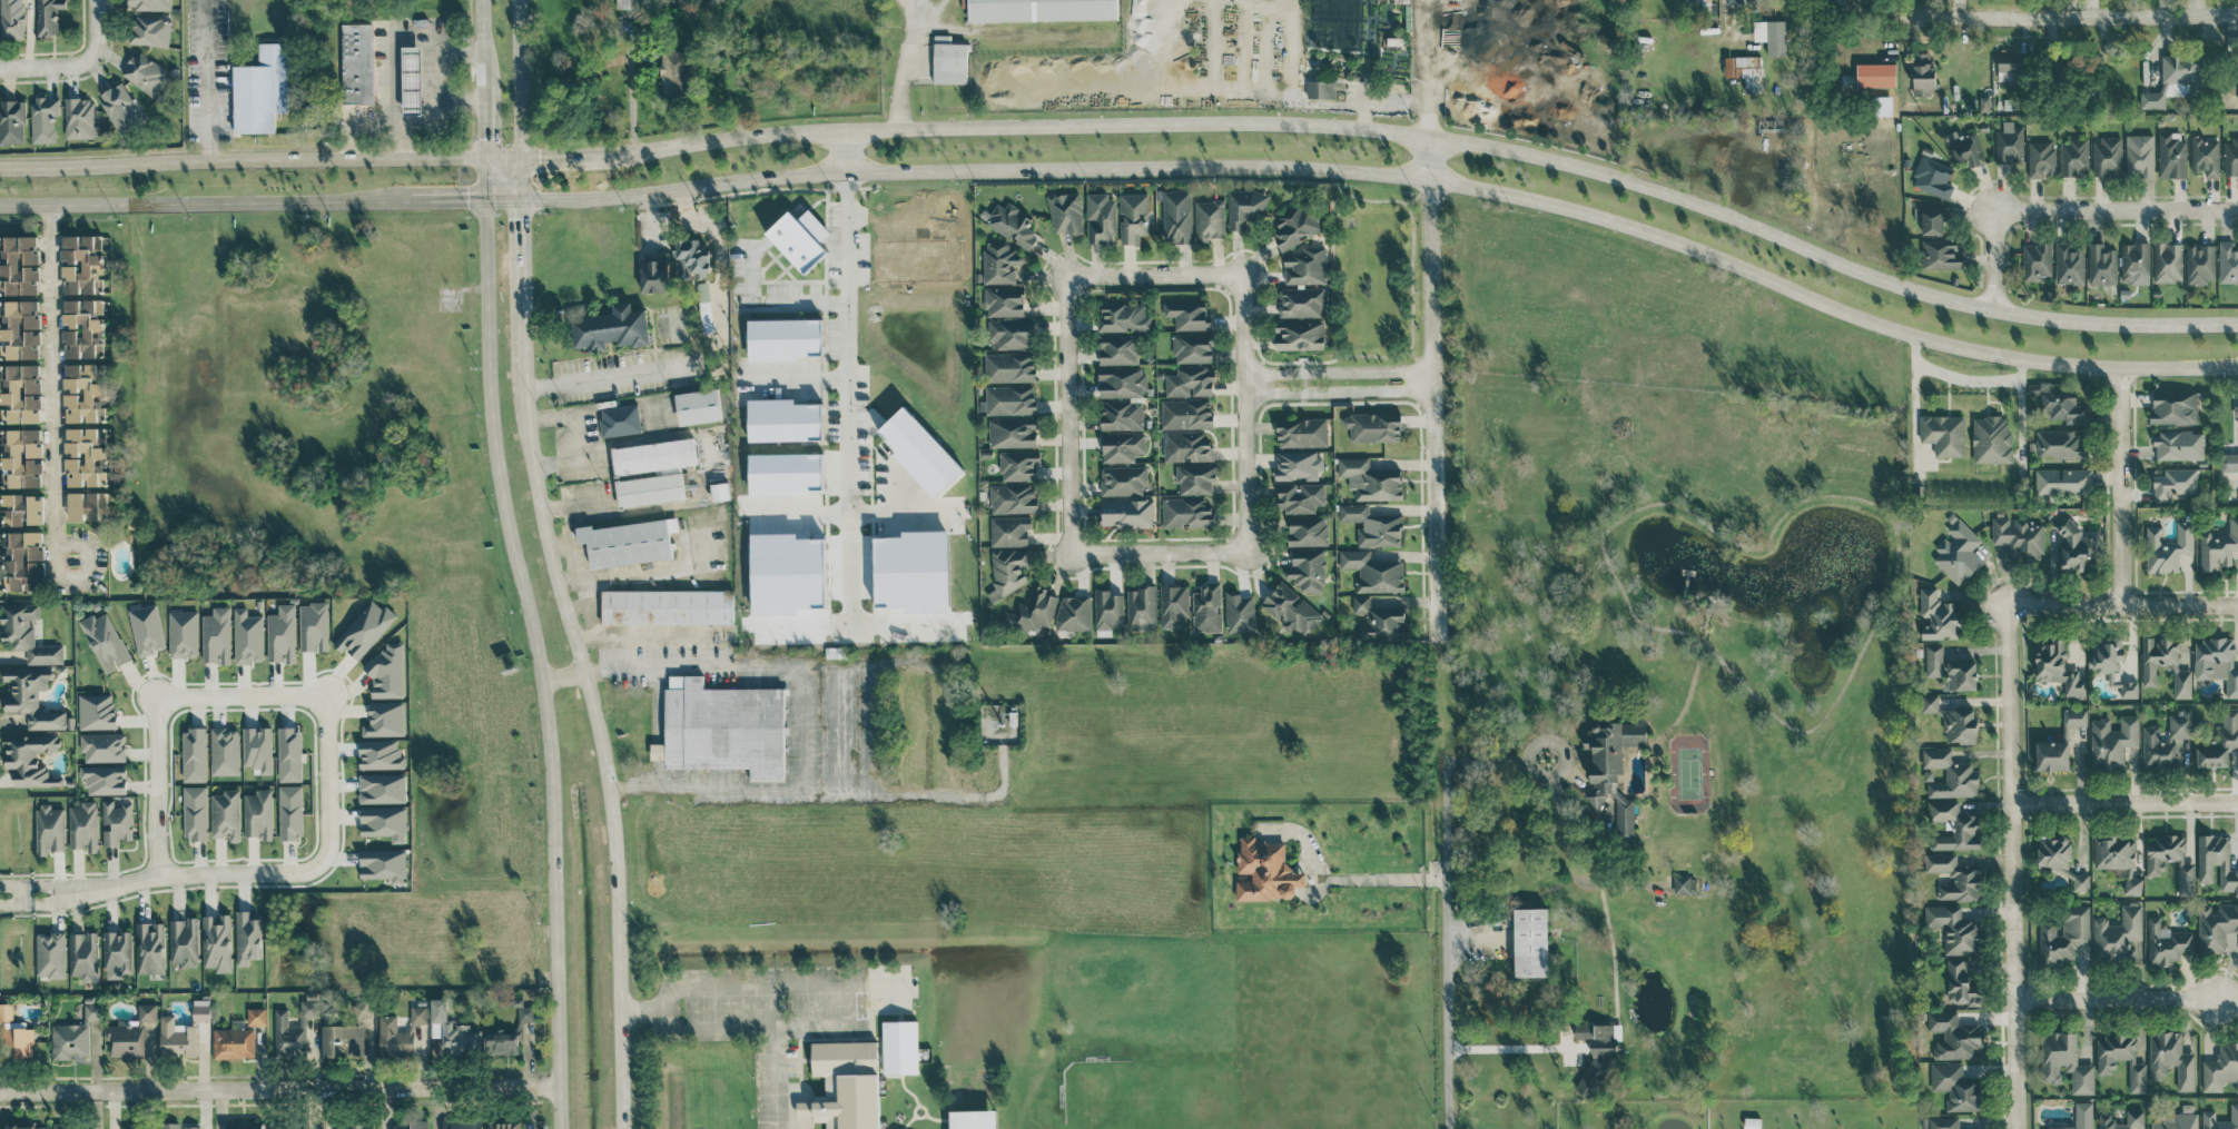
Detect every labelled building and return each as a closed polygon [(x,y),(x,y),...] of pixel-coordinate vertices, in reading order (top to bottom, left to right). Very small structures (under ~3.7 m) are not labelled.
[(21,39),(20,0),(0,0),(0,39),(21,39)] [(55,35),(55,7),(63,7),(63,0),(34,0),(34,35),(55,35)] [(170,0),(126,0),(126,10),(170,9),(170,0)] [(1117,0),(965,0),(966,21),(1118,19),(1117,0)] [(128,44),(168,45),(169,18),(128,17),(128,44)] [(1786,55),(1785,20),(1752,20),(1752,41),(1765,41),(1766,56),(1786,55)] [(371,23),(339,23),(340,103),(372,102),(371,23)] [(965,83),(965,43),(949,42),(949,34),(932,34),(931,82),(965,83)] [(231,133),(272,132),(272,112),(285,112),(285,42),(257,42),(257,64),(230,65),(231,133)] [(398,46),(400,113),(418,113),(416,45),(398,46)] [(119,72),(151,97),(169,74),(138,49),(119,72)] [(1997,80),(2020,79),(2020,49),(1996,49),(1997,80)] [(658,95),(680,95),(681,51),(659,50),(658,95)] [(1932,66),(1930,66),(1930,52),(1911,52),(1912,96),(1933,95),(1932,66)] [(2160,54),(2161,82),(2199,81),(2198,53),(2160,54)] [(1723,76),(1744,77),(1744,88),(1759,89),(1760,56),(1724,55),(1723,76)] [(1895,63),(1855,63),(1855,86),(1895,86),(1895,63)] [(1306,97),(1334,97),(1334,79),(1305,80),(1306,97)] [(96,95),(118,132),(142,118),(120,80),(96,95)] [(2140,91),(2139,108),(2163,108),(2163,91),(2140,91)] [(58,118),(57,97),(30,98),(31,142),(54,142),(54,118),(58,118)] [(64,138),(92,137),(91,97),(63,98),(64,138)] [(23,142),(23,100),(0,100),(0,143),(23,142)] [(1994,129),(1994,166),(2009,165),(2009,161),(2023,161),(2022,125),(2013,126),(2013,120),(2002,121),(2002,129),(1994,129)] [(1965,158),(1969,168),(1986,161),(1972,130),(1958,136),(1955,129),(1942,134),(1955,163),(1965,158)] [(2157,177),(2184,177),(2185,132),(2158,132),(2157,177)] [(2125,134),(2126,176),(2154,176),(2153,134),(2125,134)] [(2059,139),(2060,176),(2088,175),(2087,137),(2059,139)] [(2093,176),(2121,175),(2120,137),(2092,138),(2093,176)] [(2218,175),(2219,139),(2191,138),(2190,174),(2218,175)] [(2223,176),(2237,176),(2237,138),(2223,138),(2223,176)] [(2027,141),(2027,177),(2054,177),(2054,141),(2027,141)] [(1953,185),(1947,183),(1953,167),(1921,154),(1909,184),(1948,199),(1953,185)] [(1162,190),(1163,243),(1191,242),(1189,189),(1162,190)] [(1054,236),(1084,229),(1075,190),(1045,197),(1054,236)] [(1228,230),(1246,230),(1246,219),(1264,219),(1264,190),(1227,191),(1228,230)] [(1086,192),(1086,243),(1113,243),(1112,192),(1086,192)] [(1147,193),(1119,193),(1120,244),(1139,244),(1139,235),(1148,235),(1147,193)] [(1195,239),(1223,239),(1223,200),(1194,200),(1195,239)] [(1028,249),(1036,235),(1025,229),(1031,219),(1015,211),(1018,207),(1007,201),(1003,207),(994,203),(983,225),(1028,249)] [(1913,221),(1921,221),(1920,234),(1943,235),(1944,206),(1914,205),(1913,221)] [(761,232),(786,210),(795,219),(806,208),(827,231),(816,242),(824,250),(800,275),(761,232)] [(1277,248),(1301,246),(1300,234),(1320,232),(1318,208),(1284,211),(1284,215),(1274,216),(1277,248)] [(0,236),(0,294),(34,294),(34,280),(36,280),(35,235),(0,236)] [(97,293),(96,235),(59,236),(60,294),(97,293)] [(696,239),(673,239),(674,278),(688,278),(688,273),(707,273),(707,249),(696,249),(696,239)] [(1921,268),(1962,268),(1962,253),(1955,253),(1956,239),(1921,239),(1921,268)] [(1013,283),(1013,266),(1022,266),(1021,252),(1007,252),(1007,241),(982,242),(983,283),(1013,283)] [(2237,283),(2237,248),(2231,248),(2231,241),(2218,241),(2219,283),(2237,283)] [(2083,283),(2083,243),(2055,242),(2054,283),(2083,283)] [(2087,283),(2115,284),(2116,249),(2103,249),(2103,243),(2088,242),(2087,283)] [(2149,243),(2121,242),(2120,283),(2149,283),(2149,243)] [(2182,242),(2153,242),(2153,281),(2181,281),(2182,242)] [(2023,243),(2022,281),(2040,281),(2040,274),(2050,274),(2050,244),(2023,243)] [(2214,282),(2214,244),(2185,245),(2186,283),(2214,282)] [(1325,283),(1324,247),(1301,247),(1301,253),(1283,253),(1284,283),(1325,283)] [(638,292),(666,291),(665,258),(637,258),(638,292)] [(696,300),(707,300),(707,282),(696,283),(696,300)] [(1021,287),(984,288),(984,316),(1022,316),(1021,287)] [(1278,317),(1319,316),(1319,306),(1324,306),(1324,287),(1278,288),(1278,317)] [(100,299),(60,300),(61,327),(62,358),(79,357),(79,355),(98,355),(97,316),(100,315),(100,299)] [(1,327),(0,327),(0,358),(37,358),(36,300),(1,300),(1,327)] [(1162,302),(1163,317),(1174,316),(1174,330),(1210,329),(1210,313),(1205,313),(1205,302),(1162,302)] [(646,343),(643,309),(629,310),(628,303),(610,304),(610,314),(568,318),(571,351),(603,348),(603,341),(613,341),(614,346),(646,343)] [(1144,303),(1097,304),(1098,331),(1149,330),(1149,315),(1144,315),(1144,303)] [(745,319),(818,318),(818,355),(792,355),(792,362),(746,362),(745,319)] [(987,340),(996,340),(996,349),(1032,348),(1031,320),(987,321),(987,340)] [(1274,350),(1323,349),(1322,320),(1273,321),(1274,350)] [(1096,349),(1097,365),(1137,363),(1136,334),(1095,336),(1096,349)] [(1173,334),(1173,363),(1209,362),(1209,334),(1173,334)] [(1033,352),(983,353),(984,382),(1033,381),(1033,352)] [(92,364),(61,364),(62,392),(62,422),(93,422),(92,364)] [(4,393),(0,393),(0,423),(38,423),(37,365),(4,365),(4,393)] [(1143,367),(1096,368),(1097,397),(1144,396),(1143,367)] [(1212,395),(1211,367),(1175,368),(1175,373),(1164,374),(1164,396),(1212,395)] [(1034,413),(1033,385),(984,387),(985,415),(1034,413)] [(676,425),(719,421),(716,388),(672,393),(676,425)] [(2041,390),(2041,417),(2063,417),(2063,424),(2088,424),(2088,405),(2075,405),(2075,390),(2041,390)] [(2196,392),(2152,393),(2152,412),(2148,412),(2148,424),(2196,423),(2196,392)] [(745,399),(791,398),(791,403),(819,403),(819,439),(745,442),(745,399)] [(1160,428),(1211,428),(1210,399),(1160,400),(1160,428)] [(1141,401),(1099,402),(1100,430),(1141,429),(1141,401)] [(600,437),(639,433),(636,404),(597,407),(600,437)] [(875,429),(900,406),(909,416),(910,415),(962,469),(929,498),(890,454),(894,450),(884,440),(885,439),(875,429)] [(1341,414),(1342,428),(1348,427),(1349,442),(1399,441),(1398,412),(1341,414)] [(1934,457),(1964,456),(1962,414),(1918,416),(1919,442),(1933,441),(1934,457)] [(1972,462),(2010,462),(2010,416),(1972,416),(1972,462)] [(989,447),(1034,446),(1033,428),(1036,428),(1035,418),(988,419),(989,447)] [(1326,446),(1326,418),(1275,419),(1276,447),(1326,446)] [(62,428),(62,470),(65,470),(65,487),(94,486),(94,474),(102,474),(102,444),(98,444),(98,431),(100,431),(100,428),(62,428)] [(38,460),(39,460),(38,429),(5,430),(5,457),(0,457),(0,487),(38,487),(38,460)] [(2035,457),(2085,456),(2085,431),(2035,431),(2035,457)] [(2154,459),(2203,459),(2203,431),(2153,431),(2154,459)] [(1212,460),(1212,442),(1203,443),(1203,432),(1163,433),(1164,461),(1212,460)] [(1133,462),(1133,454),(1143,454),(1143,433),(1100,434),(1101,462),(1133,462)] [(612,475),(695,466),(692,438),(609,447),(612,475)] [(999,451),(999,481),(1037,480),(1037,451),(999,451)] [(1319,451),(1274,452),(1275,480),(1317,478),(1316,471),(1320,471),(1319,451)] [(2221,471),(2237,470),(2237,452),(2221,453),(2221,471)] [(769,454),(745,455),(746,496),(770,496),(769,454)] [(1400,468),(1368,469),(1367,457),(1337,458),(1337,477),(1347,477),(1347,488),(1354,488),(1354,500),(1401,499),(1400,468)] [(1176,465),(1177,494),(1213,493),(1213,465),(1176,465)] [(1100,495),(1141,495),(1141,485),(1146,485),(1145,466),(1100,467),(1100,495)] [(2196,467),(2163,468),(2164,475),(2152,475),(2152,500),(2170,500),(2170,493),(2196,493),(2196,467)] [(2035,469),(2035,494),(2092,493),(2092,468),(2035,469)] [(684,499),(680,472),(612,481),(616,507),(684,499)] [(709,483),(709,501),(728,500),(727,483),(709,483)] [(1323,483),(1297,484),(1297,483),(1275,484),(1276,508),(1284,507),(1284,513),(1314,512),(1314,505),(1324,505),(1323,483)] [(990,485),(990,513),(1035,513),(1035,484),(990,485)] [(66,493),(66,521),(104,520),(104,492),(66,493)] [(26,525),(26,524),(43,524),(43,512),(40,512),(40,494),(0,495),(0,505),(5,505),(5,525),(26,525)] [(1203,498),(1163,499),(1163,527),(1212,526),(1212,505),(1204,506),(1203,498)] [(1152,526),(1152,500),(1101,500),(1101,526),(1152,526)] [(1358,546),(1402,545),(1401,514),(1368,515),(1368,503),(1338,503),(1339,523),(1357,523),(1358,546)] [(673,559),(669,532),(678,531),(676,516),(577,529),(578,543),(588,542),(591,569),(673,559)] [(1327,516),(1288,517),(1288,546),(1327,545),(1327,516)] [(1993,544),(2007,544),(2007,559),(2022,559),(2022,560),(2043,559),(2042,524),(2029,525),(2029,518),(2011,519),(2011,516),(1992,517),(1993,544)] [(2229,516),(2229,532),(2200,533),(2201,571),(2220,571),(2220,565),(2231,565),(2231,550),(2237,550),(2237,516),(2229,516)] [(1032,517),(991,517),(991,546),(1028,546),(1027,528),(1032,528),(1032,517)] [(1983,561),(1971,550),(1981,540),(1958,517),(1944,531),(1947,534),(1935,547),(1941,553),(1933,561),(1959,586),(1983,561)] [(2057,572),(2085,571),(2085,558),(2096,558),(2095,536),(2077,537),(2076,519),(2054,519),(2054,538),(2056,538),(2057,572)] [(2179,572),(2178,553),(2193,553),(2192,521),(2176,521),(2177,541),(2163,541),(2162,525),(2146,526),(2147,572),(2179,572)] [(874,536),(875,607),(903,606),(903,611),(949,611),(948,530),(902,531),(902,536),(874,536)] [(5,590),(44,590),(43,531),(5,531),(6,553),(14,553),(14,560),(5,560),(5,590)] [(989,561),(1001,586),(987,593),(991,601),(1028,582),(1021,568),(1032,563),(1023,544),(989,561)] [(1292,550),(1292,567),(1285,567),(1285,578),(1293,578),(1293,590),(1324,590),(1324,550),(1292,550)] [(1357,592),(1404,592),(1403,560),(1370,560),(1370,550),(1339,550),(1339,569),(1357,569),(1357,592)] [(1301,596),(1300,598),(1282,580),(1260,603),(1281,623),(1279,625),(1288,634),(1297,624),(1307,634),(1323,618),(1301,596)] [(1220,632),(1221,583),(1201,583),(1201,592),(1193,592),(1193,631),(1220,632)] [(1058,596),(1047,594),(1048,588),(1033,584),(1027,604),(1018,602),(1015,613),(1006,611),(1002,624),(1038,633),(1040,624),(1050,627),(1058,596)] [(1180,628),(1180,617),(1189,617),(1188,585),(1160,585),(1161,628),(1180,628)] [(1127,587),(1128,629),(1157,629),(1156,587),(1127,587)] [(1958,601),(1937,601),(1937,587),(1920,587),(1920,639),(1958,638),(1958,601)] [(1123,628),(1123,594),(1111,594),(1110,589),(1095,589),(1096,629),(1123,628)] [(734,623),(733,590),(602,591),(602,624),(734,623)] [(1238,591),(1225,591),(1226,632),(1256,631),(1254,596),(1238,596),(1238,591)] [(1090,630),(1091,596),(1058,596),(1057,630),(1090,630)] [(1404,607),(1370,607),(1370,596),(1352,596),(1352,612),(1367,612),(1367,623),(1358,623),(1358,639),(1402,639),(1402,621),(1404,621),(1404,607)] [(358,659),(398,616),(386,605),(382,609),(373,600),(332,644),(342,653),(346,648),(358,659)] [(328,650),(328,602),(300,603),(300,651),(328,650)] [(64,664),(63,645),(34,645),(34,621),(40,621),(39,603),(1,604),(2,626),(2,642),(11,642),(11,650),(27,650),(27,664),(64,664)] [(165,650),(156,604),(129,609),(138,655),(165,650)] [(295,604),(279,604),(279,614),(267,614),(268,661),(284,661),(284,663),(295,663),(295,604)] [(230,607),(213,607),(213,615),(202,615),(202,662),(218,662),(218,664),(230,664),(230,607)] [(263,616),(247,616),(246,608),(234,608),(235,664),(251,664),(251,661),(263,661),(263,616)] [(197,611),(169,611),(169,657),(198,656),(197,611)] [(104,673),(131,660),(108,612),(96,617),(94,614),(80,620),(104,673)] [(2142,686),(2156,686),(2156,664),(2173,664),(2173,698),(2191,698),(2191,669),(2179,669),(2179,639),(2156,639),(2156,637),(2142,637),(2142,686)] [(2086,695),(2086,677),(2079,677),(2079,670),(2065,670),(2065,639),(2054,639),(2054,641),(2036,641),(2036,681),(2065,681),(2065,695),(2086,695)] [(2108,686),(2120,686),(2121,698),(2138,698),(2138,680),(2120,681),(2120,660),(2123,660),(2122,639),(2093,640),(2093,673),(2108,672),(2108,686)] [(2237,697),(2237,667),(2233,667),(2233,639),(2195,639),(2195,678),(2226,678),(2226,697),(2237,697)] [(403,697),(404,642),(386,642),(386,653),(370,652),(369,697),(403,697)] [(1926,676),(1945,676),(1945,642),(1926,643),(1926,676)] [(1948,690),(1977,689),(1976,661),(1948,661),(1948,690)] [(65,728),(65,711),(38,711),(38,690),(47,690),(47,680),(52,679),(52,668),(4,669),(4,681),(12,681),(12,696),(5,696),(5,713),(28,713),(28,729),(65,728)] [(785,781),(784,687),(704,688),(704,675),(669,675),(669,687),(665,687),(666,745),(651,745),(651,759),(665,759),(665,768),(750,767),(750,781),(785,781)] [(80,729),(116,728),(115,694),(79,695),(80,729)] [(1938,694),(1921,695),(1921,712),(1939,712),(1938,694)] [(363,736),(405,735),(404,701),(369,702),(370,725),(363,725),(363,736)] [(2143,768),(2188,769),(2188,746),(2177,746),(2177,737),(2192,737),(2192,707),(2179,707),(2179,714),(2169,714),(2169,742),(2160,742),(2160,725),(2143,725),(2143,768)] [(2228,766),(2228,751),(2237,751),(2237,708),(2222,708),(2223,726),(2217,726),(2217,741),(2196,742),(2196,766),(2228,766)] [(1977,742),(1976,709),(1944,710),(1945,743),(1977,742)] [(2139,746),(2139,715),(2120,715),(2120,730),(2110,730),(2110,718),(2091,718),(2091,770),(2124,770),(2124,746),(2139,746)] [(1647,722),(1591,721),(1591,736),(1584,736),(1583,749),(1590,750),(1588,821),(1615,822),(1615,838),(1633,839),(1635,796),(1617,795),(1617,774),(1622,774),(1623,745),(1646,746),(1647,722)] [(244,767),(260,767),(260,774),(272,774),(271,727),(243,728),(244,767)] [(184,782),(206,781),(206,728),(183,728),(184,782)] [(211,774),(239,775),(239,728),(211,728),(211,774)] [(302,781),(302,728),(279,728),(279,781),(302,781)] [(80,734),(80,752),(85,752),(85,761),(126,761),(125,733),(80,734)] [(14,786),(63,785),(63,777),(48,777),(48,766),(38,766),(38,752),(60,751),(59,735),(5,736),(6,768),(14,768),(14,786)] [(399,739),(359,740),(360,769),(405,768),(405,755),(399,755),(399,739)] [(2036,770),(2069,770),(2069,742),(2036,742),(2036,770)] [(1922,748),(1923,768),(1946,767),(1946,783),(1927,783),(1928,796),(1977,796),(1977,762),(1952,762),(1952,748),(1922,748)] [(126,765),(80,766),(81,779),(87,779),(87,794),(127,794),(126,765)] [(406,802),(405,773),(359,774),(360,803),(406,802)] [(280,839),(303,839),(302,785),(279,786),(280,839)] [(207,839),(207,786),(184,786),(185,839),(207,839)] [(272,789),(255,789),(255,794),(244,794),(245,836),(262,836),(262,841),(273,840),(272,789)] [(212,837),(230,837),(230,842),(240,841),(239,790),(223,790),(223,794),(211,794),(212,837)] [(132,804),(115,804),(114,799),(102,799),(103,823),(112,823),(112,829),(103,830),(104,846),(120,845),(119,840),(133,839),(132,804)] [(1931,850),(1981,848),(1981,833),(1979,833),(1979,811),(1959,811),(1959,799),(1923,800),(1924,821),(1952,821),(1953,835),(1930,835),(1931,850)] [(70,848),(88,848),(88,853),(98,853),(97,801),(81,801),(81,806),(69,806),(70,848)] [(65,850),(65,808),(51,808),(51,804),(37,804),(37,856),(48,855),(48,850),(65,850)] [(361,835),(392,835),(392,843),(406,843),(406,806),(360,807),(361,835)] [(2094,868),(2125,868),(2125,894),(2142,894),(2142,877),(2134,877),(2134,840),(2124,840),(2124,835),(2094,835),(2094,868)] [(2213,864),(2220,864),(2220,891),(2235,891),(2235,896),(2237,896),(2237,869),(2229,869),(2229,835),(2199,835),(2199,882),(2213,882),(2213,864)] [(2194,895),(2194,863),(2185,863),(2185,836),(2146,836),(2146,875),(2165,875),(2164,859),(2178,859),(2178,895),(2194,895)] [(2038,871),(2070,871),(2071,838),(2038,837),(2038,871)] [(1236,900),(1296,898),(1295,886),(1306,886),(1305,872),(1287,873),(1286,838),(1239,840),(1240,873),(1252,872),(1252,880),(1235,880),(1236,900)] [(360,849),(360,878),(391,878),(391,883),(406,882),(405,849),(360,849)] [(1924,872),(1952,871),(1952,885),(1937,885),(1938,900),(1981,899),(1980,865),(1957,865),(1957,853),(1924,854),(1924,872)] [(2072,891),(2089,891),(2090,874),(2073,874),(2072,891)] [(1673,876),(1674,895),(1695,894),(1694,875),(1673,876)] [(2225,953),(2225,932),(2237,932),(2237,905),(2211,906),(2210,904),(2198,904),(2199,953),(2225,953)] [(1961,906),(1924,905),(1924,926),(1944,926),(1944,954),(1980,954),(1980,918),(1961,918),(1961,906)] [(2089,905),(2063,906),(2064,934),(2056,934),(2056,920),(2039,921),(2040,963),(2075,962),(2075,946),(2090,946),(2089,905)] [(2094,960),(2142,960),(2142,948),(2129,948),(2129,940),(2142,940),(2141,905),(2121,905),(2121,924),(2107,924),(2107,917),(2094,917),(2094,960)] [(1548,976),(1547,908),(1513,908),(1514,976),(1548,976)] [(251,911),(236,911),(237,966),(249,966),(248,958),(261,958),(261,919),(251,919),(251,911)] [(203,967),(215,967),(215,972),(232,972),(230,914),(202,915),(203,967)] [(170,920),(170,962),(182,962),(182,967),(198,967),(198,917),(186,917),(186,920),(170,920)] [(2149,964),(2180,964),(2180,953),(2193,953),(2193,930),(2160,930),(2160,917),(2149,917),(2149,964)] [(138,974),(165,973),(164,922),(137,922),(138,974)] [(131,931),(104,932),(105,977),(132,976),(131,931)] [(66,977),(65,932),(37,932),(37,977),(66,977)] [(70,975),(81,976),(81,980),(98,980),(99,933),(71,932),(70,975)] [(1982,1003),(1981,992),(1968,992),(1967,958),(1947,958),(1948,1005),(1982,1003)] [(274,1008),(274,1055),(305,1055),(306,1017),(318,1017),(319,993),(307,992),(307,1000),(300,1000),(300,1026),(288,1025),(288,1009),(274,1008)] [(432,1037),(444,1037),(444,1051),(450,1051),(450,1050),(480,1050),(480,1032),(470,1032),(470,1025),(458,1025),(458,1019),(448,1019),(447,998),(431,998),(432,1037)] [(523,1021),(535,1021),(535,1006),(524,1006),(523,998),(517,998),(517,1032),(486,1033),(487,1054),(518,1053),(518,1041),(523,1041),(523,1021)] [(211,1021),(210,999),(193,999),(193,1021),(211,1021)] [(374,1015),(369,999),(351,1004),(355,1020),(374,1015)] [(33,1027),(18,1028),(18,1022),(13,1022),(12,1003),(0,1004),(0,1058),(34,1057),(33,1027)] [(52,1024),(52,1059),(83,1059),(83,1051),(90,1051),(90,1019),(102,1019),(102,1003),(85,1003),(85,1024),(52,1024)] [(139,1020),(117,1020),(117,1025),(108,1025),(108,1057),(144,1057),(145,1020),(157,1021),(157,1004),(139,1004),(139,1020)] [(378,1016),(379,1056),(416,1055),(415,1024),(427,1023),(427,1006),(410,1006),(411,1031),(397,1031),(397,1015),(378,1016)] [(248,1025),(266,1025),(266,1007),(248,1008),(248,1025)] [(1935,1059),(1981,1058),(1980,1023),(1958,1024),(1958,1011),(1927,1011),(1927,1032),(1944,1031),(1944,1041),(1935,1041),(1935,1059)] [(197,1056),(196,1024),(175,1025),(175,1015),(161,1015),(161,1054),(187,1054),(187,1056),(197,1056)] [(322,1057),(364,1056),(363,1018),(353,1019),(353,1024),(321,1026),(322,1057)] [(919,1073),(918,1020),(883,1021),(884,1074),(919,1073)] [(1615,1024),(1575,1024),(1575,1039),(1591,1039),(1591,1058),(1575,1090),(1594,1100),(1616,1056),(1615,1024)] [(214,1058),(255,1058),(255,1028),(214,1029),(214,1058)] [(2077,1032),(2041,1032),(2042,1082),(2061,1082),(2061,1065),(2066,1065),(2066,1071),(2072,1071),(2072,1093),(2094,1093),(2094,1064),(2077,1064),(2077,1032)] [(2195,1052),(2182,1052),(2182,1032),(2150,1032),(2149,1080),(2165,1080),(2165,1065),(2177,1065),(2177,1091),(2194,1091),(2195,1052)] [(2130,1092),(2146,1092),(2146,1063),(2136,1063),(2135,1035),(2097,1036),(2098,1074),(2115,1074),(2115,1058),(2129,1058),(2130,1092)] [(877,1041),(811,1042),(812,1075),(825,1075),(826,1095),(813,1095),(813,1101),(796,1101),(797,1116),(813,1116),(813,1121),(826,1121),(826,1128),(879,1128),(877,1041)] [(2217,1042),(2217,1060),(2202,1060),(2203,1091),(2222,1091),(2222,1081),(2236,1081),(2236,1091),(2237,1091),(2237,1042),(2217,1042)] [(1931,1063),(1931,1091),(1947,1090),(1948,1111),(1981,1110),(1981,1077),(1963,1078),(1963,1062),(1931,1063)] [(2092,1101),(2075,1102),(2075,1127),(2043,1127),(2043,1128),(2093,1128),(2092,1101)] [(2202,1128),(2237,1128),(2237,1102),(2230,1103),(2231,1120),(2215,1120),(2215,1110),(2202,1110),(2202,1128)] [(2197,1104),(2182,1104),(2182,1113),(2167,1113),(2167,1121),(2151,1121),(2151,1128),(2196,1128),(2197,1104)] [(996,1110),(950,1110),(951,1128),(997,1128),(996,1110)] [(2100,1128),(2131,1128),(2131,1127),(2143,1127),(2143,1110),(2126,1110),(2126,1123),(2113,1123),(2113,1114),(2100,1114),(2100,1128)] [(1959,1116),(1929,1117),(1929,1128),(1959,1128),(1959,1116)] [(442,1128),(482,1128),(482,1118),(442,1120),(442,1128)] [(411,1120),(411,1124),(392,1124),(392,1128),(427,1128),(427,1120),(411,1120)]
